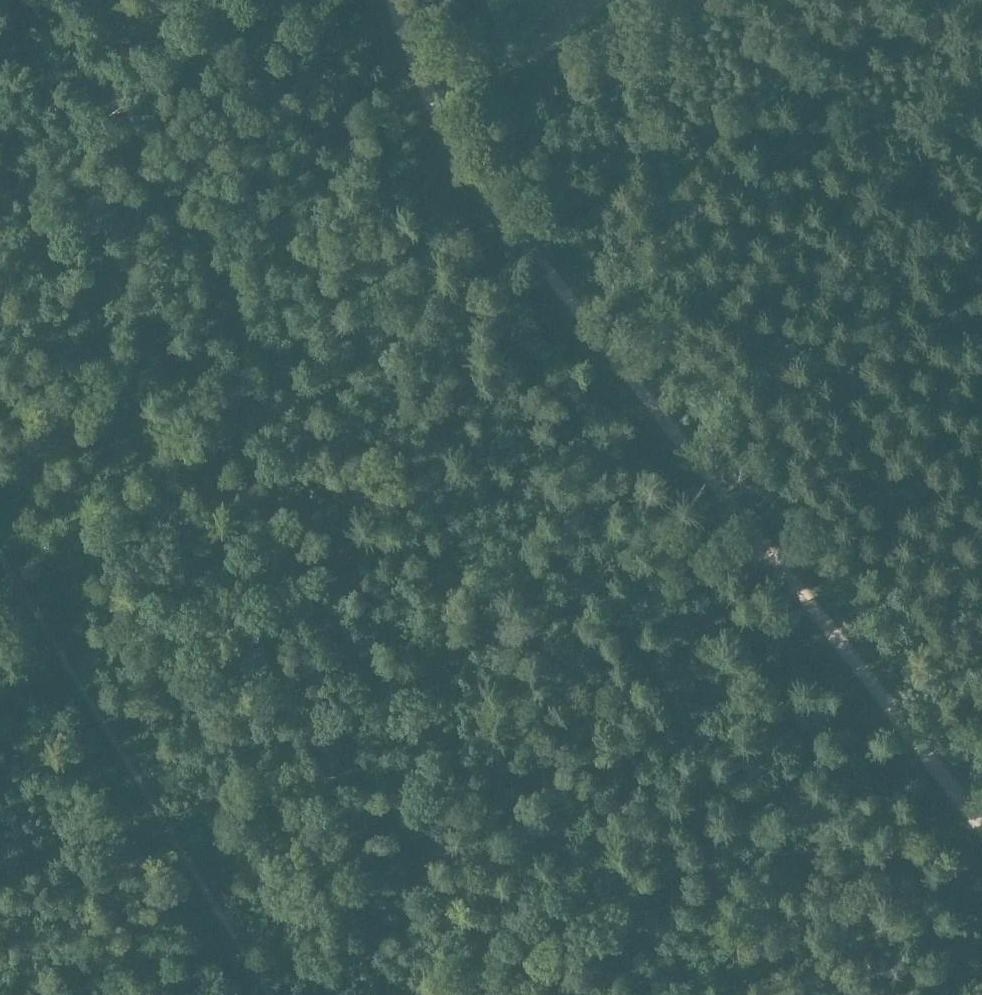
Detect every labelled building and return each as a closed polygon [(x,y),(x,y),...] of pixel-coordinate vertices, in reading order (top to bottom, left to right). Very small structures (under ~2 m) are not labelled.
[(873,631),(883,641),(893,632),(883,622),(873,631)]
